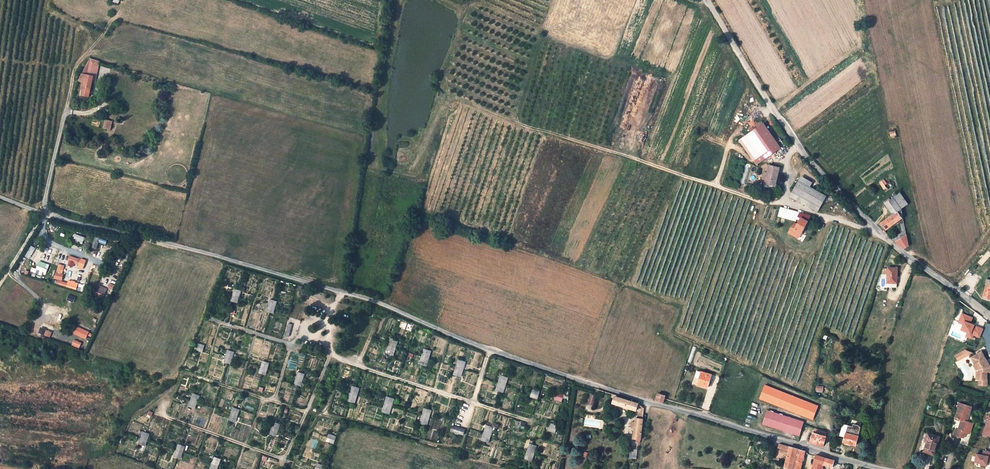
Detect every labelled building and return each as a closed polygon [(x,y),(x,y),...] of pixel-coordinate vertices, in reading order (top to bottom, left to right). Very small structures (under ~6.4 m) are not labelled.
[(82,76),(80,80),(84,82),(82,89),(83,90),(81,96),(89,98),(92,84),(95,85),(96,79),(98,71),(101,61),(91,59),(82,76)] [(106,119),(103,129),(111,131),(113,121),(106,119)] [(782,146),(764,122),(749,134),(766,158),(782,146)] [(779,166),(769,163),(763,186),(774,189),(775,185),(774,185),(779,166)] [(813,182),(801,175),(793,192),(820,207),(827,195),(811,186),(813,182)] [(899,192),(893,197),(899,208),(906,204),(899,192)] [(899,208),(893,197),(885,203),(892,213),(880,224),(882,227),(884,225),(887,229),(902,218),(899,208)] [(797,216),(798,217),(799,212),(785,208),(784,213),(797,216)] [(799,212),(798,217),(800,218),(797,224),(793,221),(787,230),(797,237),(801,231),(811,215),(799,212)] [(896,242),(902,238),(897,232),(891,237),(896,242)] [(75,234),(73,238),(85,243),(87,238),(75,234)] [(902,238),(896,242),(903,249),(908,245),(906,235),(902,238)] [(67,262),(79,264),(80,258),(68,256),(67,262)] [(45,276),(49,264),(38,261),(35,268),(31,267),(30,272),(45,276)] [(55,284),(67,287),(68,283),(61,281),(65,265),(57,264),(54,279),(57,280),(55,284)] [(896,268),(886,268),(886,284),(896,283),(896,268)] [(102,299),(107,289),(98,285),(93,295),(102,299)] [(242,291),(236,289),(232,301),(238,303),(242,291)] [(278,301),(271,299),(268,311),(274,313),(278,301)] [(970,316),(966,315),(963,324),(972,328),(973,325),(976,326),(978,322),(970,318),(970,316)] [(73,334),(86,339),(89,332),(76,326),(73,334)] [(40,328),(38,334),(50,337),(52,331),(40,328)] [(394,356),(396,348),(398,342),(394,340),(390,339),(388,346),(386,353),(390,355),(394,356)] [(73,340),(71,346),(79,349),(81,343),(73,340)] [(419,364),(424,365),(426,366),(429,358),(431,352),(428,351),(424,349),(422,356),(419,364)] [(964,349),(954,355),(958,362),(973,353),(964,349)] [(235,352),(229,350),(226,361),(231,363),(235,352)] [(988,372),(989,368),(984,366),(981,360),(984,359),(981,352),(970,357),(975,364),(972,366),(975,370),(978,370),(978,374),(981,374),(981,379),(986,379),(986,372),(988,372)] [(454,374),(458,375),(462,376),(464,369),(466,362),(461,361),(458,360),(456,366),(454,374)] [(270,362),(264,361),(261,373),(266,375),(270,362)] [(691,383),(697,385),(701,371),(696,369),(691,383)] [(305,373),(299,371),(295,383),(301,385),(305,373)] [(711,374),(701,371),(697,385),(706,388),(708,379),(710,380),(711,374)] [(504,392),(506,385),(508,377),(504,376),(501,375),(496,390),(500,391),(504,392)] [(817,403),(765,384),(760,397),(812,417),(817,403)] [(356,403),(358,396),(360,389),(356,388),(353,387),(350,395),(348,401),(352,402),(356,403)] [(532,391),(532,392),(530,397),(537,399),(539,392),(532,391)] [(562,400),(563,397),(563,394),(557,392),(556,395),(555,399),(562,400)] [(655,401),(663,403),(665,395),(658,392),(655,401)] [(200,395),(194,394),(190,407),(197,408),(200,395)] [(616,394),(614,394),(613,397),(612,402),(634,410),(636,402),(616,395),(616,394)] [(597,396),(591,395),(588,404),(594,406),(597,396)] [(390,414),(392,406),(394,399),(391,398),(387,397),(385,404),(383,412),(387,413),(390,414)] [(241,409),(235,407),(231,419),(236,422),(241,409)] [(427,425),(430,417),(431,411),(429,410),(424,409),(422,415),(420,423),(425,424),(427,425)] [(802,422),(767,409),(761,423),(797,436),(802,422)] [(953,435),(961,438),(964,431),(966,432),(970,433),(973,423),(967,421),(969,412),(959,409),(956,419),(961,420),(958,430),(955,429),(953,435)] [(634,418),(634,422),(633,428),(632,439),(636,439),(640,440),(642,411),(640,411),(637,418),(634,418)] [(982,431),(989,434),(989,415),(988,415),(982,431)] [(281,423),(275,421),(271,433),(277,435),(281,423)] [(555,432),(556,428),(557,424),(550,422),(549,426),(548,430),(555,432)] [(839,433),(844,435),(845,432),(850,434),(851,432),(853,433),(853,434),(857,435),(861,425),(853,423),(852,425),(842,422),(839,433)] [(482,439),(486,440),(489,441),(491,434),(493,427),(490,426),(486,425),(484,432),(482,439)] [(465,429),(453,426),(452,431),(456,432),(455,433),(459,434),(459,433),(463,434),(465,429)] [(822,444),(826,430),(813,427),(811,433),(809,432),(807,440),(822,444)] [(150,434),(145,432),(140,444),(146,446),(150,434)] [(845,432),(844,435),(842,441),(854,445),(857,435),(853,434),(853,433),(851,432),(850,434),(845,432)] [(933,452),(938,436),(926,432),(924,440),(926,441),(923,449),(933,452)] [(333,443),(336,436),(328,433),(326,441),(333,443)] [(778,443),(777,447),(787,450),(782,466),(794,468),(800,468),(805,451),(785,445),(778,443)] [(186,446),(180,444),(176,457),(182,459),(186,446)] [(529,444),(527,451),(526,458),(528,459),(533,460),(535,453),(537,446),(532,445),(529,444)] [(637,445),(630,444),(629,458),(636,458),(637,445)] [(983,448),(982,453),(976,452),(975,460),(981,462),(980,463),(986,464),(988,458),(989,458),(989,460),(989,450),(983,448)] [(823,456),(815,454),(815,455),(811,457),(811,459),(815,458),(811,468),(820,468),(821,464),(823,456)] [(823,456),(821,464),(831,467),(832,465),(834,459),(823,456)] [(216,457),(212,468),(218,468),(222,459),(216,457)]
